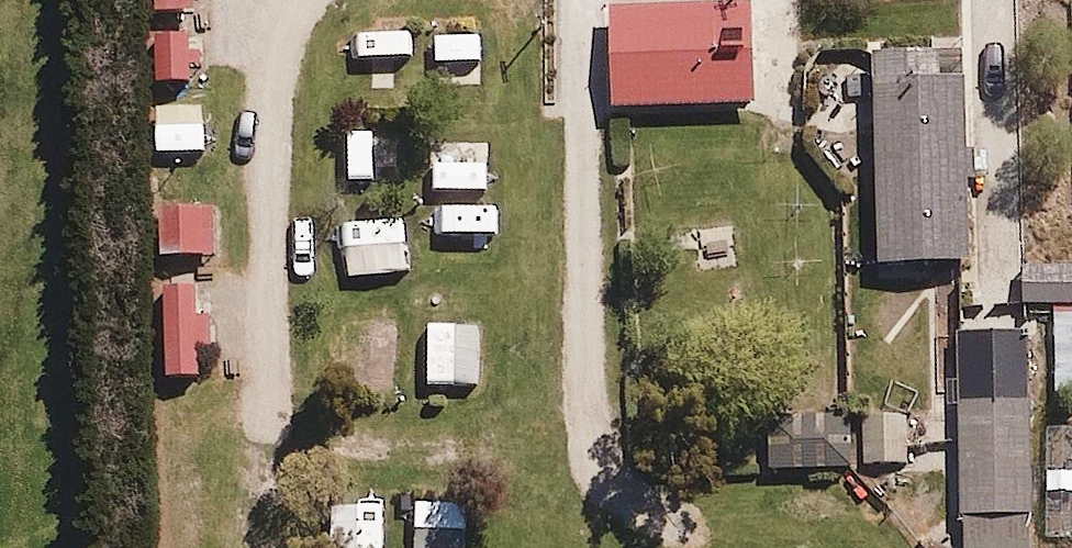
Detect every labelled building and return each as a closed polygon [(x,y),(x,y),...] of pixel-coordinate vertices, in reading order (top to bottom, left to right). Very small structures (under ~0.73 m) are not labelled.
[(158,15),(205,14),(205,0),(157,0),(158,15)] [(771,21),(641,25),(645,136),(775,131),(771,21)] [(208,37),(162,39),(163,87),(209,86),(208,37)] [(481,68),(480,38),(433,39),(434,69),(481,68)] [(997,90),(901,93),(907,278),(1004,275),(997,90)] [(205,102),(163,103),(165,158),(207,157),(205,102)] [(206,208),(165,211),(169,265),(210,262),(206,208)] [(391,221),(337,222),(338,257),(392,255),(391,221)] [(732,321),(734,228),(670,226),(667,320),(732,321)] [(203,352),(216,351),(214,323),(201,324),(200,292),(166,294),(171,384),(204,382),(203,352)] [(391,314),(341,315),(341,365),(392,364),(391,314)] [(482,334),(429,334),(430,386),(483,385),(482,334)] [(996,349),(1003,547),(1061,547),(1054,347),(996,349)] [(852,409),(768,413),(772,488),(786,488),(788,527),(858,524),(852,409)] [(412,503),(413,547),(467,547),(466,502),(412,503)]
